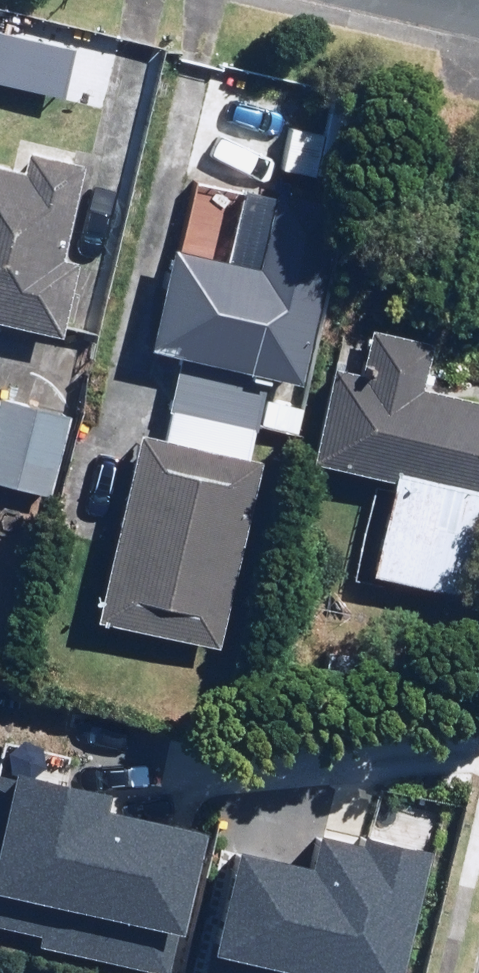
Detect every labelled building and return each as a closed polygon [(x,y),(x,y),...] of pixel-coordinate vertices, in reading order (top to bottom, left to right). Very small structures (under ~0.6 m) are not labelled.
[(0,159),(0,317),(71,331),(85,256),(70,253),(89,157),(24,144),(20,163),(0,159)] [(263,261),(178,246),(160,346),(307,373),(339,198),(277,186),(263,261)] [(432,390),(441,343),(373,331),(365,379),(331,373),(317,455),(398,469),(380,575),(478,592),(478,398),(432,390)] [(227,647),(264,458),(251,455),(265,382),(179,365),(165,438),(140,433),(103,623),(227,647)] [(2,393),(0,402),(0,481),(59,496),(80,412),(2,393)] [(0,759),(0,909),(44,919),(42,932),(170,961),(202,817),(99,794),(102,782),(0,759)] [(331,971),(340,972),(392,972),(422,842),(313,817),(304,856),(230,840),(200,972),(207,972),(331,972),(331,971)]
